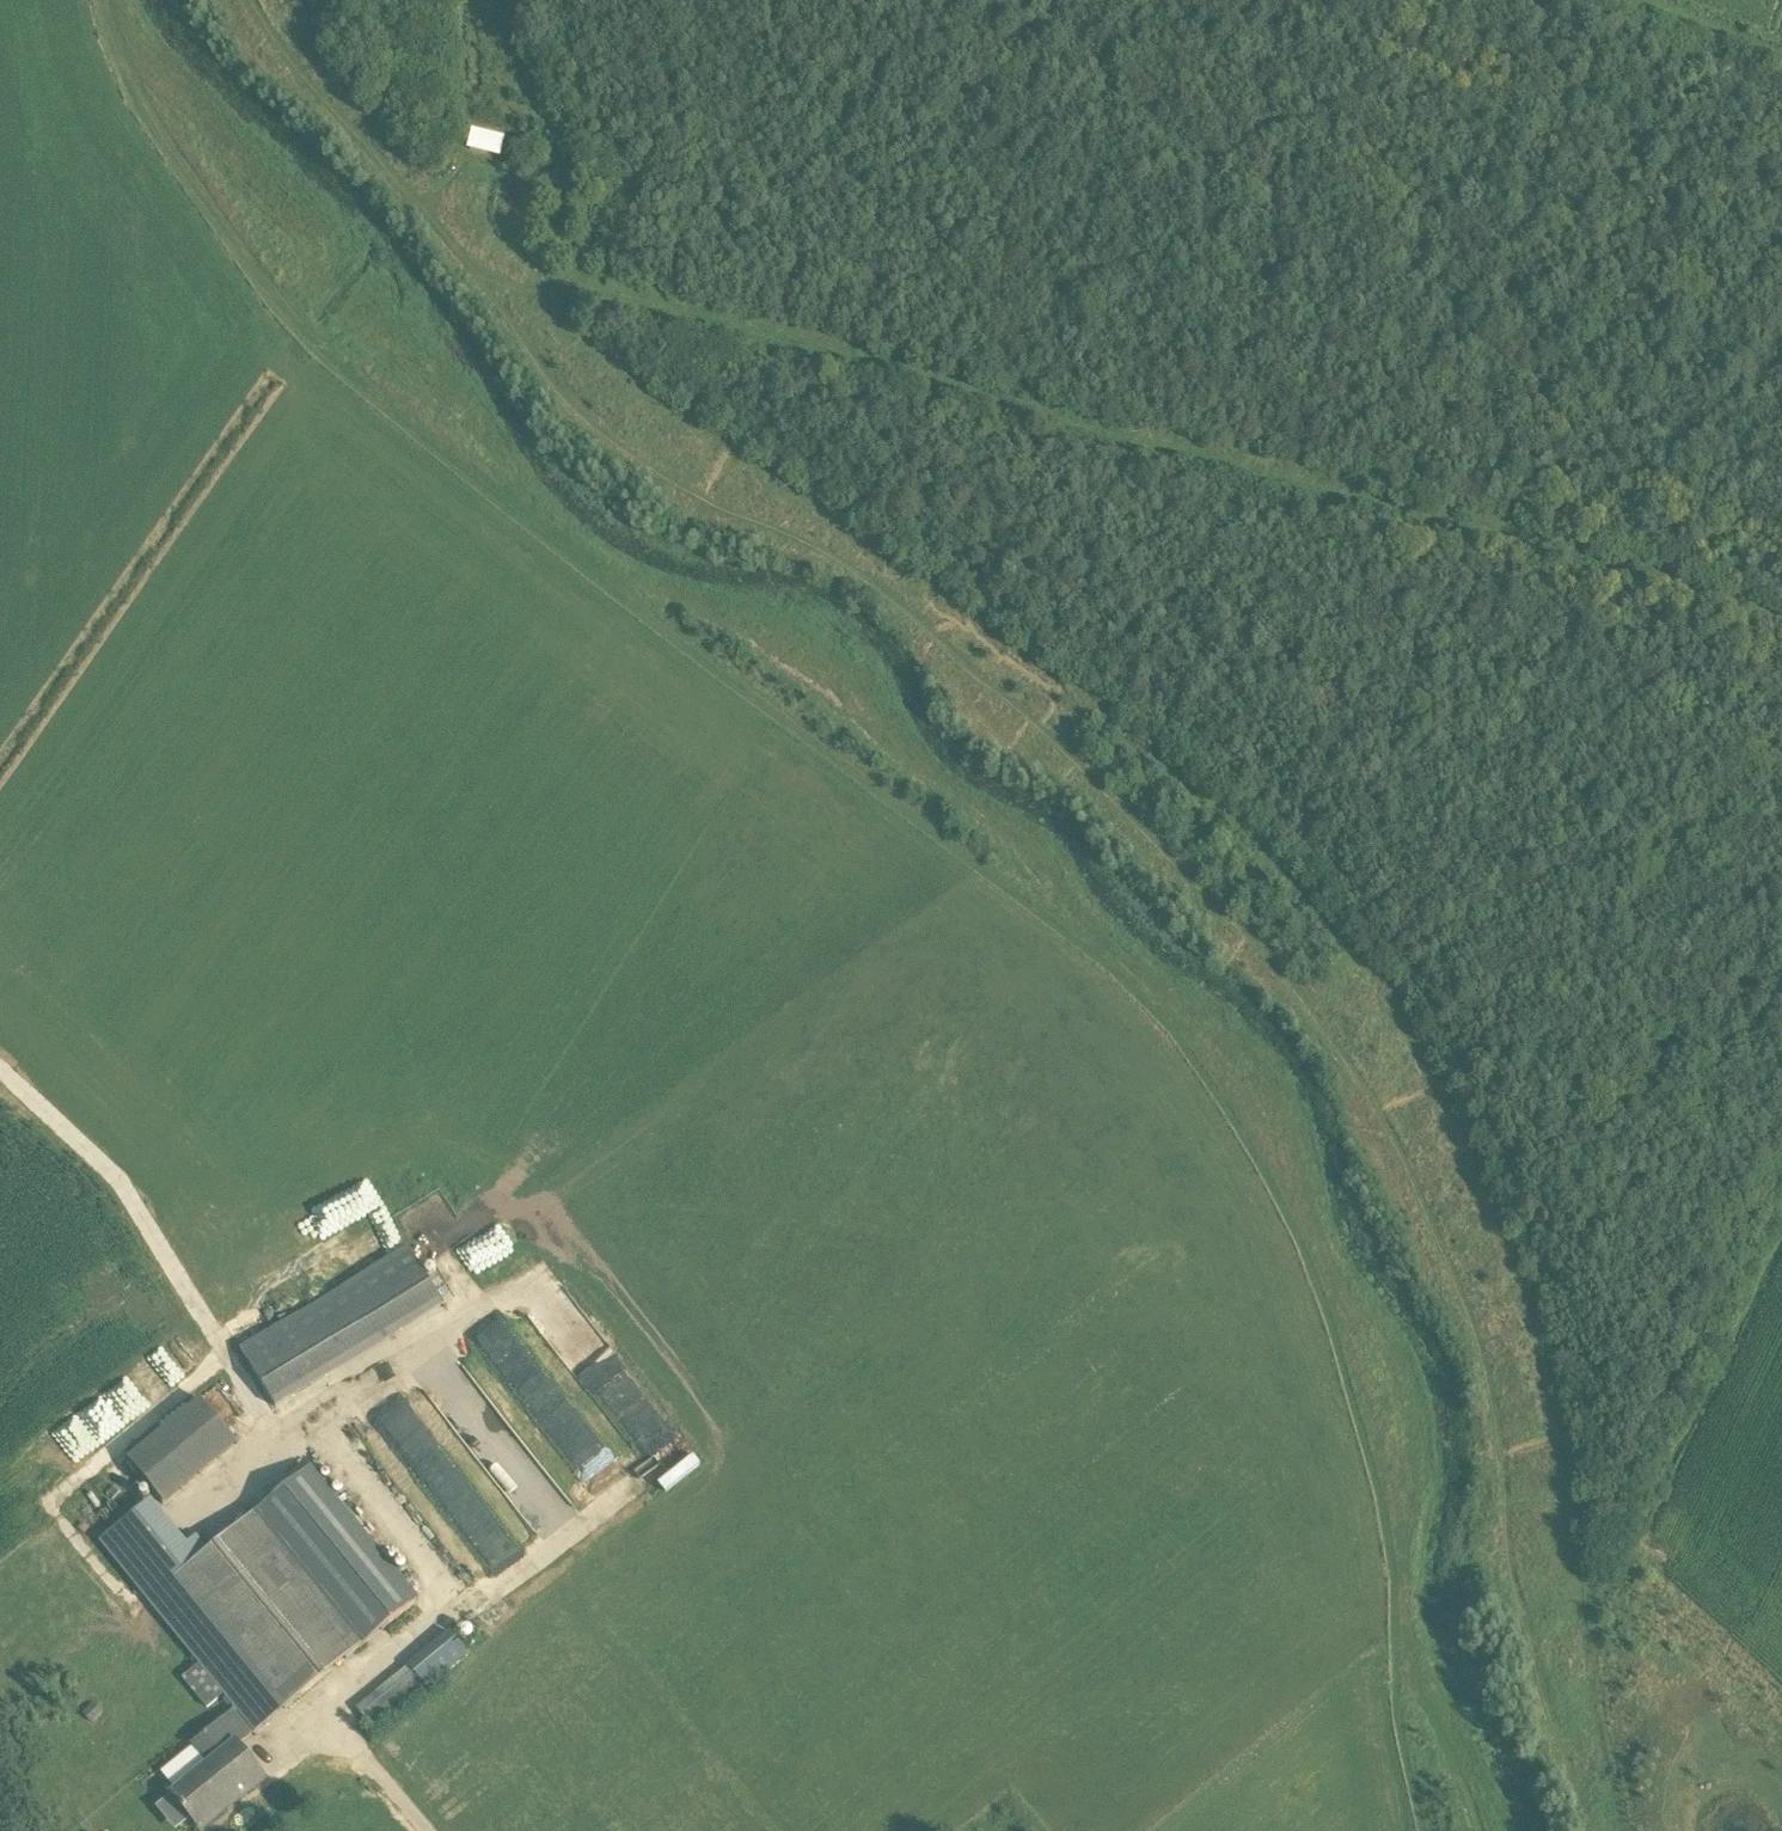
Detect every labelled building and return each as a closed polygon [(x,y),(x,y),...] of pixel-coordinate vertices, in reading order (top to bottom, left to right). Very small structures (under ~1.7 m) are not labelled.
[(472,125),(466,148),(501,157),(506,134),(472,125)] [(276,1407),(444,1305),(408,1246),(240,1348),(276,1407)] [(235,1442),(198,1396),(125,1456),(162,1502),(235,1442)] [(506,1541),(417,1424),(409,1431),(416,1441),(400,1453),(481,1560),(506,1541)] [(191,1545),(188,1547),(163,1515),(157,1520),(145,1505),(100,1541),(200,1664),(184,1678),(207,1708),(224,1694),(236,1708),(192,1744),(194,1747),(206,1762),(234,1740),(239,1746),(256,1733),(417,1602),(309,1469),(203,1555),(191,1545)] [(410,1663),(368,1698),(384,1718),(426,1683),(410,1663)] [(177,1791),(172,1795),(201,1830),(202,1829),(199,1824),(234,1796),(237,1801),(265,1778),(239,1746),(234,1740),(206,1762),(194,1747),(162,1772),(177,1791)]
